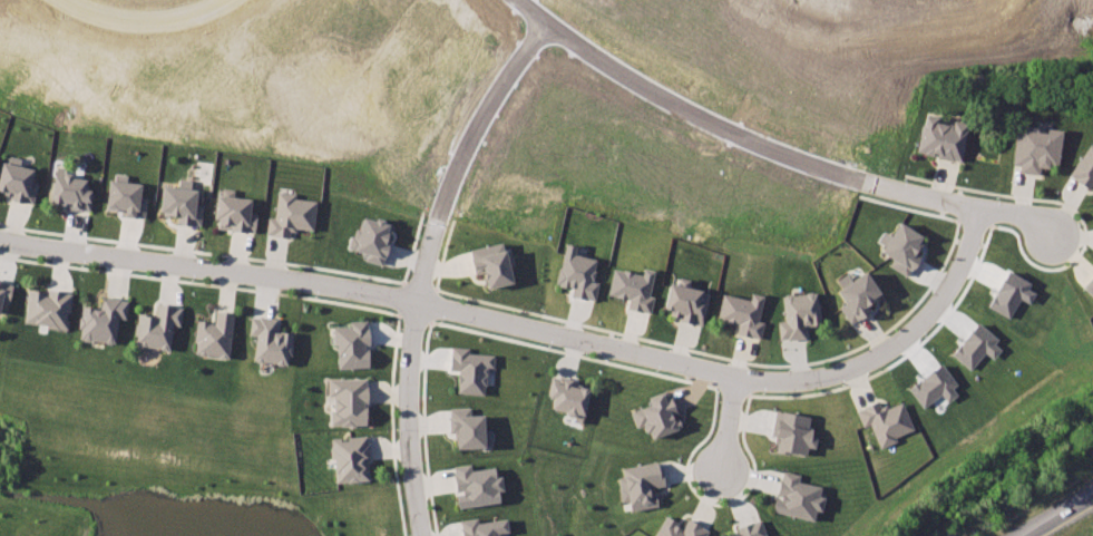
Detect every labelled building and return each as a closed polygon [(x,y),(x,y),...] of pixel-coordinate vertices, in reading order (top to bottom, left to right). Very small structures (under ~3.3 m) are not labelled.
[(935,117),(926,155),(972,166),(980,128),(935,117)] [(1026,129),(1019,174),(1062,181),(1068,136),(1026,129)] [(1076,187),(1092,195),(1092,149),(1076,187)] [(0,189),(0,198),(32,211),(46,177),(10,164),(0,189)] [(57,174),(53,199),(68,202),(68,207),(91,211),(94,191),(88,191),(89,178),(57,174)] [(113,185),(108,212),(146,218),(150,192),(113,185)] [(165,187),(160,220),(202,226),(206,194),(165,187)] [(276,191),(269,240),(312,245),(320,197),(276,191)] [(217,198),(213,232),(254,237),(258,205),(217,198)] [(369,225),(360,248),(393,260),(407,220),(389,213),(383,230),(369,225)] [(901,223),(878,256),(913,281),(936,246),(901,223)] [(563,236),(557,284),(583,286),(580,300),(595,302),(602,253),(575,250),(577,238),(563,236)] [(470,250),(478,289),(516,281),(507,242),(470,250)] [(614,263),(606,296),(653,309),(662,274),(614,263)] [(835,290),(856,323),(890,302),(870,269),(835,290)] [(1030,304),(1035,292),(1028,288),(1031,281),(1006,270),(989,308),(1010,318),(1019,299),(1030,304)] [(1084,287),(1092,297),(1092,278),(1084,287)] [(672,283),(664,314),(707,327),(716,295),(679,285),(672,283)] [(6,321),(14,291),(0,287),(0,319),(6,321)] [(32,293),(28,324),(71,331),(76,300),(32,293)] [(726,295),(718,329),(763,339),(771,305),(726,295)] [(86,318),(85,342),(124,345),(126,327),(131,328),(134,300),(99,298),(97,318),(86,318)] [(783,302),(784,342),(812,341),(812,329),(832,328),(830,299),(783,302)] [(140,312),(137,345),(170,349),(174,325),(180,325),(183,305),(157,302),(156,314),(140,312)] [(216,312),(215,321),(199,320),(196,352),(231,355),(235,314),(216,312)] [(332,321),(340,366),(374,360),(367,315),(332,321)] [(253,316),(250,341),(257,342),(255,367),(292,371),(296,332),(281,330),(282,320),(253,316)] [(1003,347),(978,323),(951,352),(969,370),(985,352),(992,359),(1003,347)] [(451,341),(448,364),(458,364),(457,394),(489,394),(494,351),(474,351),(472,342),(451,341)] [(960,392),(941,365),(907,387),(922,408),(941,394),(946,402),(960,392)] [(553,370),(545,409),(586,417),(594,379),(553,370)] [(328,377),(326,426),(373,428),(375,379),(328,377)] [(853,411),(867,446),(914,428),(900,393),(853,411)] [(638,394),(632,425),(675,433),(681,403),(638,394)] [(448,407),(455,457),(486,452),(479,403),(448,407)] [(782,411),(777,451),(819,458),(824,418),(782,411)] [(331,437),(335,488),(379,484),(373,432),(331,437)] [(453,466),(461,514),(505,506),(497,458),(453,466)] [(621,471),(630,514),(671,505),(660,461),(621,471)] [(779,474),(774,513),(819,517),(823,478),(779,474)] [(465,535),(507,535),(504,515),(462,523),(465,535)] [(663,535),(714,535),(671,517),(663,535)] [(763,526),(730,535),(766,535),(763,526)]
